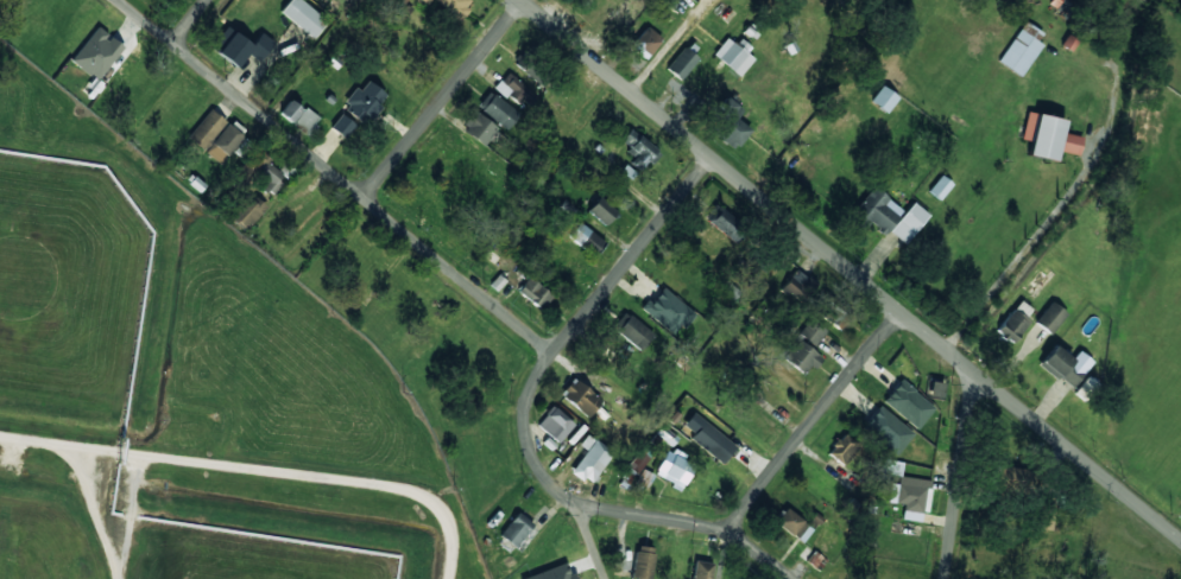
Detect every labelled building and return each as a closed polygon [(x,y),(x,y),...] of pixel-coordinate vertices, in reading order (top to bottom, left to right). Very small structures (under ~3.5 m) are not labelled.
[(301,0),(289,0),(280,12),(313,38),(326,21),(301,0)] [(470,0),(434,0),(457,20),(472,2),(470,0)] [(606,20),(625,32),(647,0),(619,0),(606,20)] [(1070,0),(1051,0),(1049,3),(1063,12),(1070,0)] [(1047,37),(1025,22),(997,60),(1018,76),(1047,37)] [(645,59),(662,38),(645,25),(629,46),(645,59)] [(274,43),(261,33),(252,45),(226,26),(210,47),(237,68),(248,53),(260,62),(274,43)] [(71,60),(97,81),(124,47),(97,27),(71,60)] [(712,56),(741,76),(755,55),(736,42),(735,44),(725,37),(712,56)] [(679,80),(698,58),(684,46),(665,68),(679,80)] [(532,92),(507,72),(495,87),(519,107),(532,92)] [(363,123),(386,97),(368,80),(360,90),(356,86),(341,104),(363,123)] [(869,101),(885,113),(897,97),(881,85),(869,101)] [(476,107),(506,130),(518,114),(489,91),(476,107)] [(736,120),(743,108),(726,98),(707,132),(738,150),(750,128),(736,120)] [(291,123),(302,111),(290,100),(279,112),(291,123)] [(319,118),(307,108),(295,122),(307,132),(319,118)] [(226,122),(227,122),(210,109),(187,138),(221,164),(243,135),(226,122)] [(460,130),(483,146),(496,127),(473,111),(460,130)] [(1054,161),(1056,151),(1078,155),(1082,137),(1061,132),(1064,120),(1026,112),(1020,139),(1029,141),(1026,155),(1054,161)] [(330,127),(343,138),(355,126),(341,114),(330,127)] [(644,170),(659,152),(630,128),(621,139),(630,146),(623,154),(644,170)] [(244,170),(276,189),(285,174),(254,155),(244,170)] [(941,200),(951,183),(938,175),(928,192),(941,200)] [(928,215),(912,202),(900,218),(883,205),(888,199),(872,186),(848,216),(864,229),(869,223),(884,235),(888,230),(905,244),(928,215)] [(243,230),(266,208),(251,192),(228,214),(243,230)] [(616,212),(598,197),(587,211),(605,226),(616,212)] [(716,205),(705,219),(735,244),(747,231),(716,205)] [(592,256),(604,243),(580,221),(567,235),(592,256)] [(779,290),(799,306),(815,284),(796,269),(779,290)] [(517,292),(542,310),(553,295),(528,277),(517,292)] [(643,310),(675,336),(694,313),(662,287),(643,310)] [(1026,324),(1022,321),(1031,309),(1019,300),(995,332),(1011,344),(1026,324)] [(1050,335),(1066,313),(1050,301),(1034,323),(1050,335)] [(653,335),(627,312),(613,328),(640,351),(653,335)] [(812,348),(827,331),(812,319),(781,357),(803,374),(809,366),(813,369),(823,357),(812,348)] [(1073,386),(1085,369),(1051,346),(1039,364),(1073,386)] [(601,401),(574,378),(559,394),(587,418),(601,401)] [(917,429),(934,407),(900,379),(882,401),(917,429)] [(943,380),(929,379),(927,396),(941,398),(943,380)] [(537,425),(559,443),(574,424),(552,406),(537,425)] [(896,455),(913,432),(878,406),(860,429),(896,455)] [(694,433),(690,439),(722,464),(736,447),(693,412),(683,425),(694,433)] [(843,466),(858,445),(842,433),(827,454),(843,466)] [(575,450),(583,455),(571,471),(589,485),(613,453),(587,434),(575,450)] [(683,488),(688,474),(682,471),(687,455),(665,447),(654,478),(683,488)] [(650,457),(639,450),(626,468),(637,476),(650,457)] [(903,463),(884,459),(882,472),(900,475),(903,463)] [(1025,486),(1026,468),(995,467),(995,485),(1025,486)] [(654,475),(642,468),(635,483),(647,489),(654,475)] [(932,480),(899,476),(897,485),(890,484),(887,502),(903,504),(901,519),(920,522),(921,512),(927,512),(932,480)] [(813,529),(785,508),(775,523),(802,543),(813,529)] [(529,526),(533,520),(519,509),(499,536),(522,553),(538,533),(529,526)] [(635,546),(632,578),(642,578),(651,578),(654,547),(635,546)] [(806,562),(819,571),(827,561),(814,551),(806,562)] [(567,561),(522,578),(574,578),(567,561)] [(712,563),(693,561),(691,578),(710,578),(712,563)]
